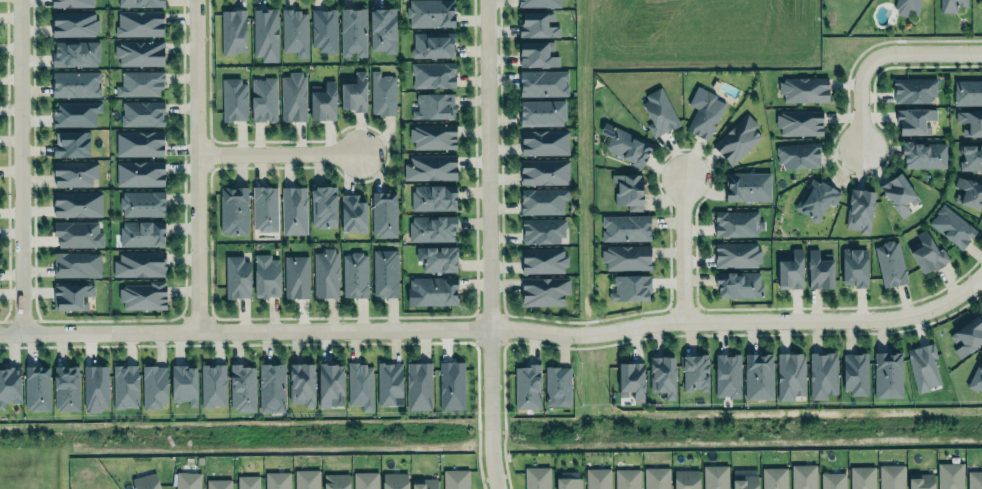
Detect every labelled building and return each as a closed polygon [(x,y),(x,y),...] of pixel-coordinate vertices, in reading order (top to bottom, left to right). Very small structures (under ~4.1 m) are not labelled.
[(408,27),(454,26),(453,0),(407,0),(408,27)] [(910,11),(917,13),(920,0),(895,0),(893,7),(897,8),(896,13),(908,16),(910,11)] [(940,12),(940,0),(967,0),(967,6),(957,6),(956,11),(940,12)] [(252,8),(253,56),(261,56),(262,62),(278,62),(277,8),(252,8)] [(311,8),(311,51),(336,51),(336,9),(311,8)] [(367,56),(356,56),(356,53),(351,53),(352,56),(342,56),(341,8),(351,8),(351,9),(358,9),(358,8),(366,8),(367,56)] [(370,9),(396,8),(396,52),(384,52),(384,50),(370,50),(370,9)] [(221,10),(222,54),(234,54),(234,51),(246,51),(245,9),(221,10)] [(296,51),(296,57),(307,57),(306,10),(281,10),(282,52),(296,51)] [(49,12),(49,38),(94,37),(94,32),(97,32),(98,19),(95,14),(92,11),(49,12)] [(115,25),(112,25),(112,36),(162,36),(162,11),(115,11),(115,25)] [(554,11),(523,12),(523,22),(522,22),(522,23),(519,23),(519,37),(560,36),(560,24),(548,25),(548,21),(554,20),(554,11)] [(412,33),(412,58),(454,57),(454,32),(412,33)] [(118,41),(118,43),(114,44),(114,57),(118,57),(119,65),(164,65),(163,47),(164,46),(164,40),(118,41)] [(520,41),(554,40),(554,50),(548,50),(549,55),(559,55),(559,66),(548,66),(548,67),(540,67),(540,66),(521,66),(520,41)] [(53,67),(99,66),(98,41),(53,42),(53,67)] [(412,88),(455,87),(455,63),(411,63),(412,88)] [(568,96),(567,70),(519,72),(520,97),(568,96)] [(52,71),(100,71),(100,81),(97,81),(97,86),(100,86),(100,96),(52,96),(52,71)] [(122,72),(164,71),(164,87),(160,88),(160,95),(115,96),(115,85),(122,85),(122,72)] [(281,76),(290,76),(290,71),(302,71),(302,75),(306,75),(306,121),(281,120),(281,76)] [(366,71),(354,71),(354,78),(341,78),(340,111),(365,111),(366,71)] [(395,75),(380,75),(380,71),(370,71),(371,115),(396,115),(395,75)] [(893,77),(935,77),(935,78),(936,79),(937,87),(936,87),(936,96),(931,95),(931,104),(894,102),(894,84),(893,83),(893,77)] [(222,121),(222,78),(240,78),(240,83),(247,83),(247,119),(231,120),(231,121),(222,121)] [(251,122),(277,121),(276,78),(251,78),(251,122)] [(783,103),(828,102),(827,78),(778,78),(778,95),(783,95),(783,103)] [(336,118),(335,100),(337,100),(337,90),(335,90),(335,79),(324,79),(325,84),(310,85),(310,119),(324,119),(324,118),(336,118)] [(955,80),(981,80),(981,104),(954,104),(954,89),(955,89),(955,80)] [(694,83),(685,104),(693,108),(684,129),(693,135),(706,141),(725,103),(715,94),(694,83)] [(652,138),(672,127),(673,128),(682,124),(661,84),(644,94),(646,99),(640,102),(649,119),(644,122),(652,138)] [(415,92),(435,92),(452,92),(453,117),(409,118),(409,110),(415,110),(415,92)] [(565,119),(565,99),(521,100),(520,125),(562,124),(562,119),(565,119)] [(122,100),(121,108),(123,108),(123,114),(121,113),(121,125),(164,126),(164,120),(162,120),(162,114),(164,114),(165,100),(122,100)] [(102,102),(54,101),(54,126),(95,126),(95,113),(101,113),(102,102)] [(896,108),(936,108),(936,119),(925,119),(925,124),(930,124),(931,133),(925,133),(925,134),(900,134),(900,121),(896,122),(896,108)] [(780,110),(822,110),(823,134),(780,134),(780,127),(776,127),(776,114),(780,114),(780,110)] [(956,110),(981,111),(981,137),(968,136),(968,135),(962,135),(962,127),(969,127),(969,122),(956,122),(956,110)] [(746,112),(758,124),(754,128),(761,136),(731,165),(713,145),(746,112)] [(410,125),(411,149),(456,149),(456,125),(410,125)] [(603,150),(642,168),(653,144),(614,127),(611,134),(603,150)] [(521,155),(568,155),(568,130),(520,130),(521,155)] [(59,132),(88,131),(89,155),(53,156),(53,145),(60,145),(59,132)] [(163,157),(164,131),(116,131),(116,156),(163,157)] [(902,140),(916,140),(916,142),(945,142),(946,167),(905,167),(905,162),(904,162),(904,153),(902,153),(902,140)] [(775,144),(819,141),(820,150),(819,150),(820,166),(793,169),(784,169),(783,163),(778,163),(777,155),(776,154),(775,144)] [(979,145),(981,145),(981,172),(981,170),(960,169),(959,160),(962,160),(962,154),(961,153),(959,153),(959,145),(975,145),(975,149),(979,149),(979,145)] [(456,180),(456,155),(410,155),(409,165),(405,165),(404,179),(456,180)] [(521,159),(568,159),(569,183),(521,184),(522,171),(521,171),(521,159)] [(53,162),(53,175),(55,175),(55,186),(91,185),(91,178),(97,178),(97,161),(53,162)] [(164,186),(164,161),(116,162),(117,187),(164,186)] [(880,185),(900,171),(919,200),(912,205),(909,201),(904,204),(910,212),(902,218),(896,209),(895,210),(891,205),(892,204),(880,185)] [(726,172),(771,172),(771,199),(726,199),(726,172)] [(642,211),(642,174),(613,174),(613,206),(627,205),(628,211),(642,211)] [(980,180),(979,183),(976,182),(976,181),(968,178),(967,179),(957,176),(954,185),(965,189),(963,194),(957,192),(954,200),(960,203),(981,211),(981,181),(980,180)] [(811,177),(819,182),(820,180),(842,193),(834,205),(829,201),(817,221),(814,221),(811,221),(810,219),(808,216),(793,207),(811,177)] [(281,185),(281,235),(308,235),(307,185),(293,184),(281,185)] [(414,185),(456,184),(456,196),(456,202),(456,209),(412,210),(411,190),(414,190),(414,185)] [(220,232),(227,232),(227,234),(246,234),(246,231),(248,231),(247,185),(219,185),(220,232)] [(251,185),(252,228),(258,228),(258,231),(277,231),(276,187),(273,187),(270,186),(263,186),(263,185),(251,185)] [(336,186),(311,186),(310,227),(336,227),(336,186)] [(519,187),(519,216),(565,215),(565,200),(570,200),(570,186),(519,187)] [(851,187),(875,191),(869,234),(860,233),(860,229),(845,227),(851,187)] [(53,192),(54,217),(101,216),(101,192),(53,192)] [(163,192),(164,215),(122,216),(122,209),(120,207),(120,198),(122,198),(122,192),(163,192)] [(372,192),(372,234),(377,234),(377,237),(397,237),(397,194),(389,194),(389,193),(384,193),(384,192),(372,192)] [(366,201),(358,201),(358,194),(341,194),(341,232),(366,232),(366,201)] [(960,250),(976,232),(943,204),(927,222),(960,250)] [(715,210),(758,210),(758,222),(756,222),(756,227),(757,227),(757,235),(715,236),(715,210)] [(412,215),(412,221),(409,221),(409,242),(454,241),(454,234),(454,231),(458,231),(457,214),(412,215)] [(602,215),(650,215),(651,240),(602,240),(602,229),(605,229),(605,225),(602,225),(602,215)] [(559,242),(559,236),(564,235),(564,227),(565,227),(565,218),(522,218),(522,226),(524,226),(523,243),(559,242)] [(54,222),(54,236),(58,236),(58,246),(103,246),(103,232),(98,232),(98,221),(54,222)] [(119,246),(164,245),(164,221),(123,222),(123,226),(119,226),(119,246)] [(922,274),(923,274),(933,269),(934,270),(945,264),(944,263),(949,260),(942,247),(937,250),(925,228),(915,234),(922,245),(910,252),(922,274)] [(882,288),(907,283),(898,240),(874,245),(882,288)] [(714,267),(714,262),(715,261),(715,242),(757,242),(757,250),(761,250),(762,262),(757,262),(757,266),(714,267)] [(459,245),(459,272),(452,273),(422,273),(421,252),(425,252),(425,246),(445,245),(459,245)] [(602,263),(605,263),(605,270),(651,269),(650,245),(601,246),(602,263)] [(522,248),(522,272),(564,272),(563,266),(568,266),(568,255),(564,255),(564,247),(522,248)] [(792,248),(792,260),(778,260),(778,288),(803,288),(802,247),(792,248)] [(314,297),(338,297),(337,253),(334,253),(334,248),(321,248),(321,251),(313,252),(314,297)] [(372,248),(372,296),(380,298),(399,297),(399,249),(393,248),(372,248)] [(808,248),(818,248),(818,253),(833,253),(834,289),(809,288),(808,248)] [(867,249),(842,249),(842,286),(867,287),(867,249)] [(342,254),(349,254),(352,250),(363,250),(363,254),(368,254),(368,298),(342,298),(342,254)] [(165,276),(165,252),(119,252),(119,262),(113,262),(113,277),(165,276)] [(100,277),(100,253),(53,253),(54,277),(100,277)] [(254,254),(255,297),(261,297),(261,298),(268,298),(268,296),(279,296),(279,260),(277,259),(270,259),(270,254),(254,254)] [(225,255),(243,255),(243,260),(250,260),(250,297),(234,297),(234,298),(225,299),(225,255)] [(284,256),(308,255),(309,297),(285,298),(284,256)] [(719,297),(763,296),(763,285),(760,285),(760,271),(715,271),(715,283),(719,283),(719,297)] [(651,274),(651,294),(649,295),(649,301),(608,301),(608,290),(614,290),(614,286),(612,284),(612,276),(614,274),(651,274)] [(412,306),(459,306),(459,283),(459,276),(412,275),(412,278),(409,278),(409,289),(412,289),(412,306)] [(523,278),(570,277),(570,293),(563,294),(563,304),(523,304),(523,278)] [(166,280),(167,310),(122,311),(122,303),(118,303),(118,282),(147,280),(166,280)] [(52,283),(52,311),(90,311),(90,300),(95,300),(95,283),(52,283)] [(976,314),(981,322),(981,342),(960,358),(954,350),(962,344),(958,339),(954,342),(949,335),(976,314)] [(907,349),(917,347),(933,343),(937,357),(933,357),(933,360),(935,361),(940,384),(929,386),(929,389),(918,393),(907,349)] [(875,351),(875,368),(874,368),(874,397),(902,397),(902,359),(901,359),(901,352),(900,352),(900,351),(891,351),(891,354),(887,354),(887,351),(886,351),(886,352),(876,352),(876,351),(875,351)] [(966,385),(981,351),(981,390),(979,389),(978,391),(966,385)] [(809,352),(837,352),(837,394),(826,394),(826,398),(810,399),(809,352)] [(843,353),(859,353),(859,352),(868,352),(868,394),(866,395),(850,395),(850,390),(844,390),(843,353)] [(745,353),(757,353),(757,356),(761,356),(761,353),(772,353),(773,398),(745,398),(745,353)] [(793,396),(805,396),(804,353),(776,353),(777,401),(793,401),(793,396)] [(683,356),(699,356),(699,354),(708,354),(708,365),(709,372),(708,372),(708,391),(700,391),(700,388),(693,388),(693,391),(683,391),(683,356)] [(715,354),(725,354),(725,356),(730,356),(730,354),(740,354),(741,397),(729,397),(729,394),(723,394),(723,396),(715,396),(715,354)] [(650,357),(675,356),(675,400),(666,399),(665,392),(656,392),(656,391),(650,391),(650,357)] [(464,362),(439,361),(439,410),(464,410),(464,362)] [(318,362),(319,407),(330,407),(330,404),(343,405),(343,365),(337,365),(337,363),(332,364),(332,362),(318,362)] [(348,362),(348,404),(363,404),(363,410),(373,410),(372,366),(366,366),(366,363),(358,363),(358,362),(348,362)] [(401,362),(376,363),(377,404),(402,403),(401,362)] [(407,409),(431,409),(430,362),(407,363),(407,409)] [(619,363),(643,362),(645,391),(644,391),(643,401),(633,401),(633,391),(628,391),(627,396),(619,397),(619,363)] [(284,363),(259,364),(259,413),(285,412),(284,363)] [(82,365),(108,364),(108,409),(101,409),(101,413),(87,413),(87,410),(85,408),(82,408),(82,365)] [(225,364),(200,364),(201,408),(226,407),(225,364)] [(289,364),(314,364),(314,374),(315,374),(315,382),(314,382),(314,406),(305,406),(305,403),(290,403),(289,364)] [(54,366),(54,387),(54,407),(58,408),(58,410),(79,410),(79,377),(78,376),(78,365),(71,365),(71,367),(66,367),(66,365),(54,366)] [(113,365),(113,408),(124,408),(124,406),(137,406),(137,365),(124,365),(124,368),(122,368),(122,365),(113,365)] [(255,412),(254,365),(229,365),(230,412),(255,412)] [(515,366),(515,409),(540,408),(540,365),(515,366)] [(25,366),(25,408),(30,408),(30,411),(50,411),(48,367),(25,366)] [(142,366),(142,408),(167,407),(167,366),(142,366)] [(196,366),(171,366),(172,402),(188,401),(188,407),(196,407),(196,366)] [(545,366),(546,405),(571,405),(570,367),(559,368),(559,366),(551,366),(545,366)] [(3,408),(3,402),(11,402),(13,403),(19,403),(21,402),(20,374),(18,374),(18,369),(13,369),(13,367),(7,367),(7,369),(0,369),(0,408),(3,408)] [(963,461),(963,488),(938,488),(938,461),(963,461)] [(816,462),(816,488),(792,488),(791,462),(816,462)] [(728,463),(728,488),(703,488),(703,463),(728,463)] [(904,463),(904,488),(880,488),(880,464),(904,463)] [(787,465),(788,488),(761,488),(761,465),(787,465)] [(874,465),(874,488),(851,488),(851,465),(874,465)] [(586,488),(610,488),(610,466),(586,467),(586,488)] [(639,466),(640,488),(615,488),(614,467),(639,466)] [(526,467),(526,488),(550,488),(550,467),(526,467)] [(669,467),(644,468),(644,488),(669,488),(669,467)] [(698,467),(699,488),(674,488),(673,468),(698,467)] [(967,469),(967,488),(981,488),(981,469),(967,469)] [(319,470),(295,470),(295,488),(319,488),(319,470)] [(468,470),(443,470),(443,488),(469,488),(468,470)] [(845,470),(846,488),(821,488),(821,470),(845,470)] [(934,471),(934,488),(909,488),(909,472),(934,471)] [(134,488),(159,488),(155,472),(131,479),(134,488)] [(201,473),(200,488),(175,488),(176,472),(201,473)] [(265,472),(265,488),(290,488),(290,472),(265,472)] [(354,472),(354,488),(378,488),(378,472),(354,472)] [(409,472),(409,488),(382,488),(382,472),(409,472)] [(324,488),(349,488),(349,474),(324,474),(324,488)] [(733,488),(758,488),(757,474),(733,474),(733,488)] [(259,475),(259,488),(237,488),(237,475),(259,475)] [(581,476),(556,476),(556,488),(581,488),(581,476)] [(437,478),(411,479),(412,488),(437,488),(437,478)] [(231,479),(206,480),(206,488),(231,488),(231,479)]
